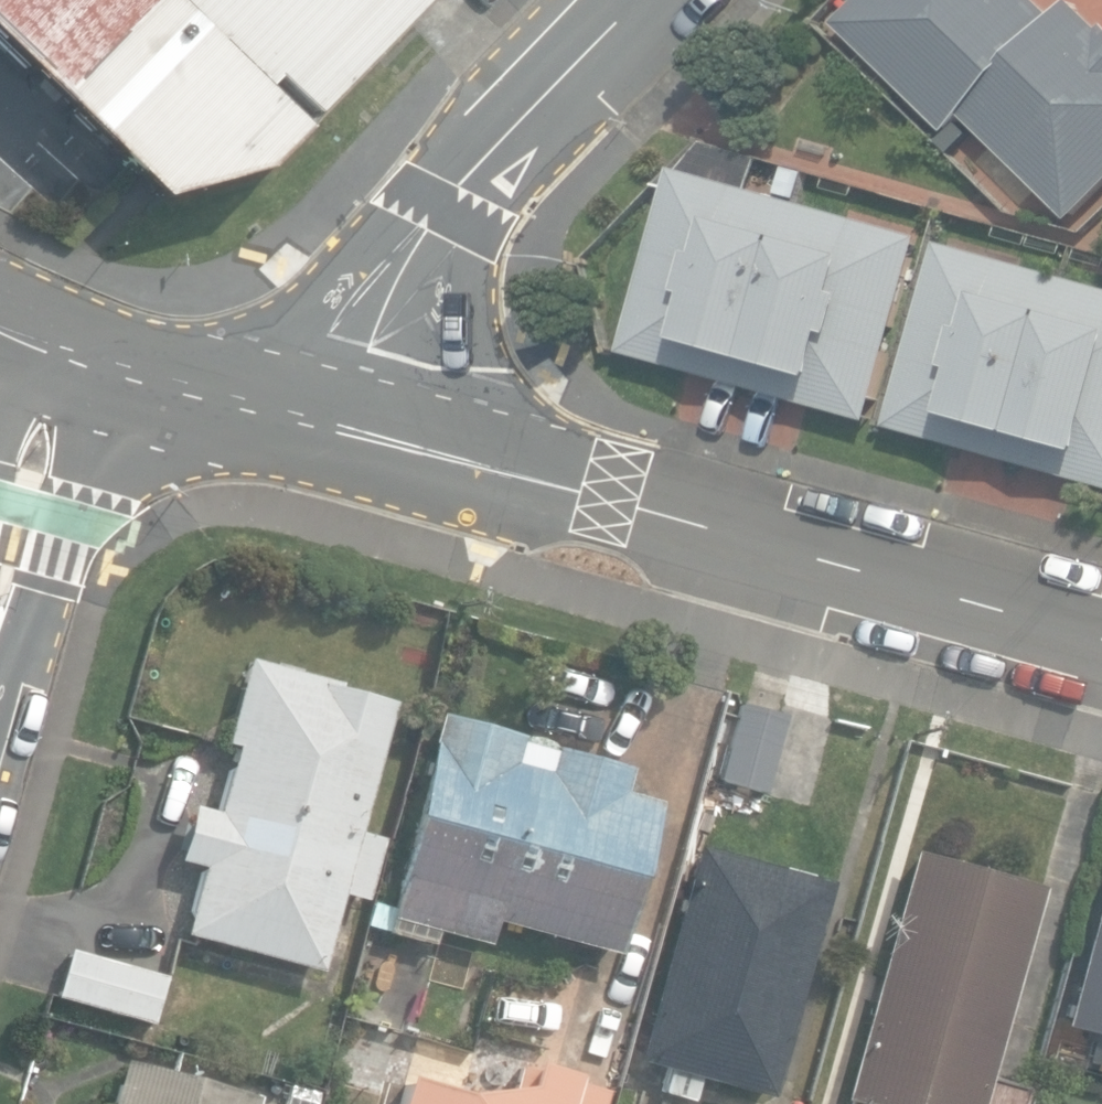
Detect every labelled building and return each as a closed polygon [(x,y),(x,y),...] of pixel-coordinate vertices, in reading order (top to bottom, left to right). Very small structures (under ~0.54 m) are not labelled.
[(143,198),(248,169),(416,0),(0,0),(0,59),(143,198)] [(1069,217),(1101,183),(1101,31),(1069,0),(1068,0),(1054,14),(1040,0),(860,0),(837,23),(946,129),(961,113),(1069,217)] [(679,169),(669,167),(619,345),(618,351),(867,421),(869,415),(919,236),(750,189),(759,157),(705,142),(679,169)] [(886,426),(1101,487),(1101,286),(938,242),(888,419),(886,426)] [(353,829),(388,703),(335,689),(336,683),(304,674),(306,667),(280,660),(278,665),(242,655),(218,744),(228,747),(211,811),(185,804),(169,861),(194,868),(175,935),(315,973),(337,895),(361,901),(379,836),(353,829)] [(783,714),(737,702),(715,780),(764,793),(783,714)] [(624,765),(434,713),(384,892),(390,893),(387,905),(369,900),(362,925),(430,944),(434,931),(483,945),(490,920),(610,954),(653,801),(617,791),(624,765)] [(769,1098),(829,879),(693,842),(631,1061),(663,1070),(656,1093),(689,1102),(695,1078),(769,1098)] [(906,851),(837,1099),(855,1103),(1025,1103),(1030,1085),(987,1073),(1038,887),(906,851)] [(1057,1025),(1091,1034),(1084,1059),(1101,1064),(1101,858),(1057,1025)] [(164,975),(67,948),(53,997),(151,1023),(164,975)] [(255,1096),(118,1058),(106,1103),(252,1103),(255,1096)] [(390,1075),(383,1103),(600,1103),(604,1089),(566,1079),(567,1075),(517,1062),(509,1086),(452,1093),(390,1075)] [(317,1091),(287,1084),(282,1103),(313,1103),(317,1091)]
